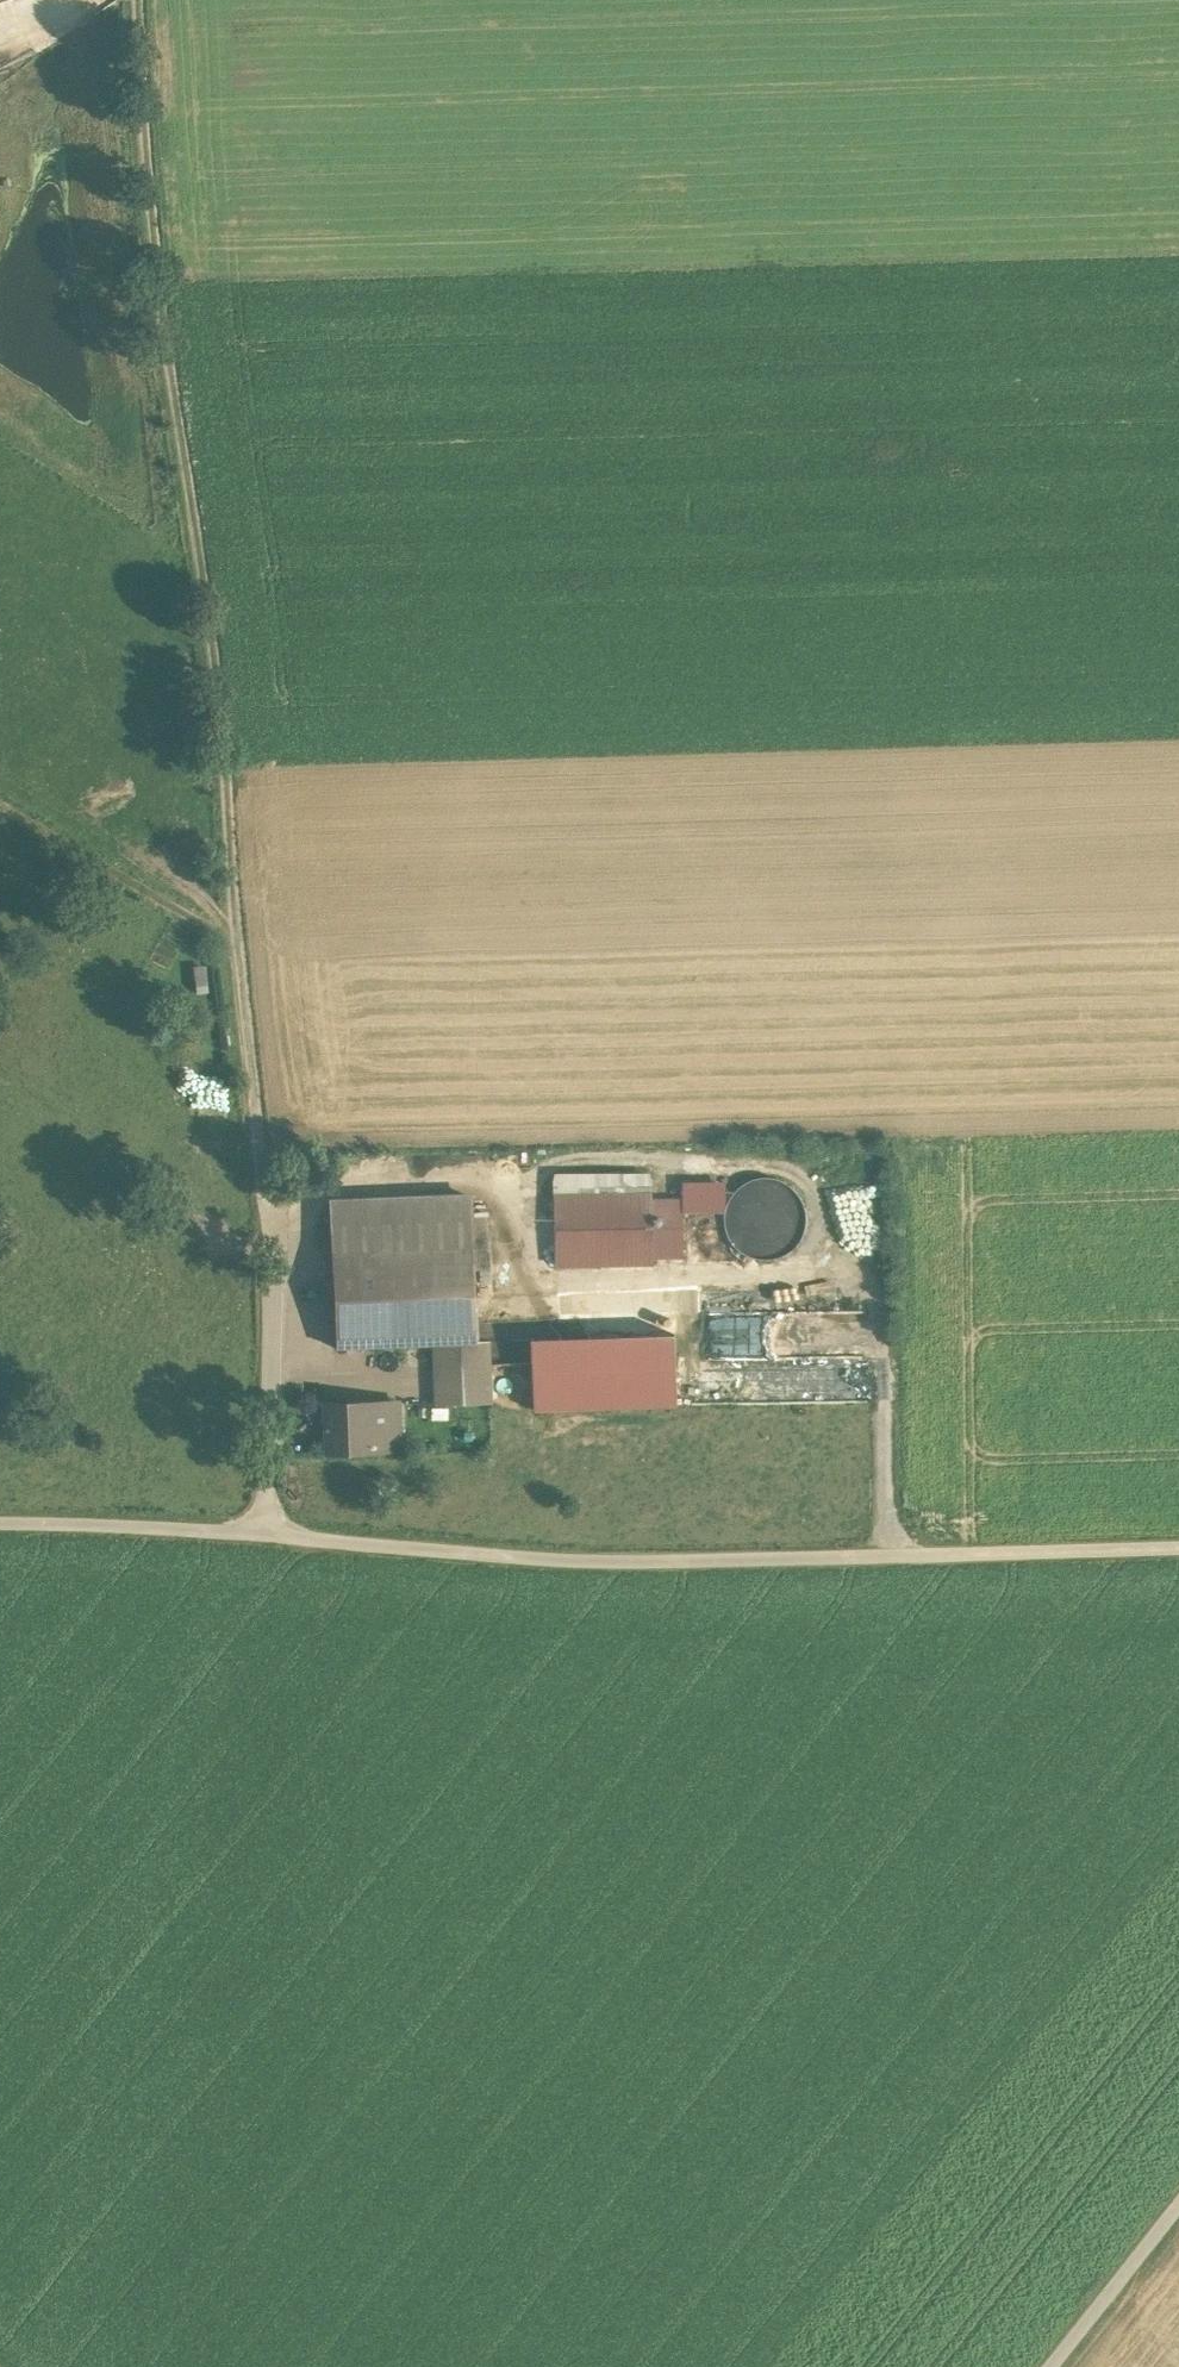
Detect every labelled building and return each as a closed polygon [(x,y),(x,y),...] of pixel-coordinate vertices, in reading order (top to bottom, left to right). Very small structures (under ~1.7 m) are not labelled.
[(652,1194),(556,1195),(557,1267),(653,1265),(652,1194)] [(473,1198),(329,1204),(331,1254),(475,1248),(473,1198)] [(475,1248),(331,1254),(336,1349),(436,1345),(479,1343),(479,1342),(475,1248)] [(537,1339),(539,1408),(677,1405),(675,1337),(537,1339)] [(479,1343),(436,1345),(438,1403),(490,1402),(488,1341),(479,1342),(479,1343)] [(383,1404),(326,1406),(328,1452),(375,1450),(374,1434),(384,1434),(383,1404)] [(399,1404),(383,1404),(384,1434),(400,1433),(399,1404)]
